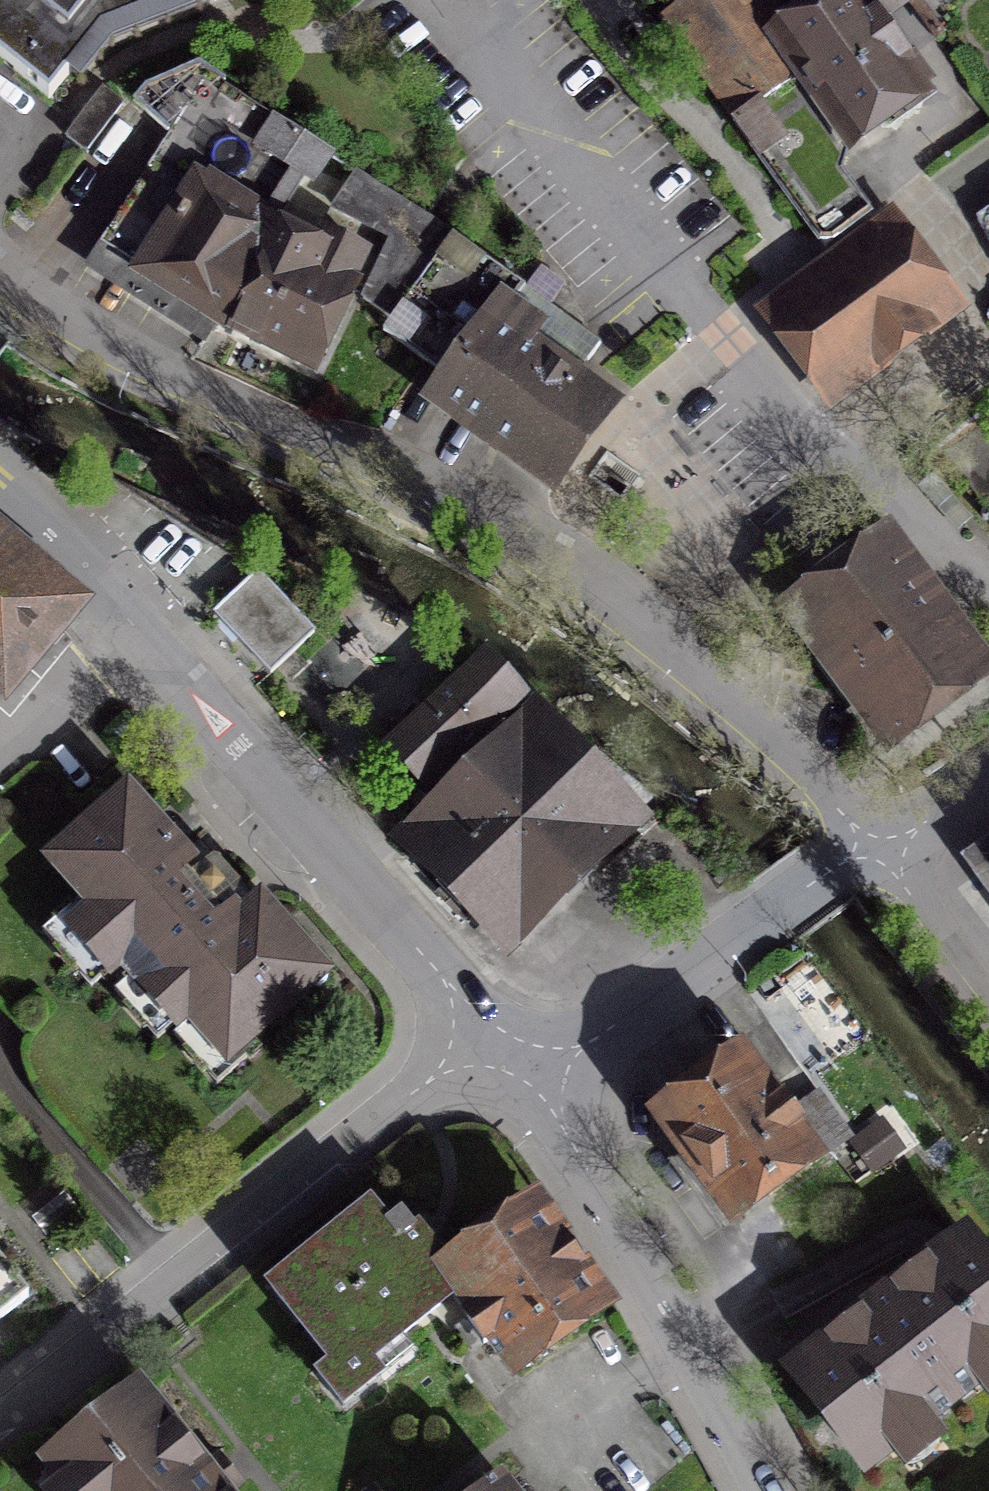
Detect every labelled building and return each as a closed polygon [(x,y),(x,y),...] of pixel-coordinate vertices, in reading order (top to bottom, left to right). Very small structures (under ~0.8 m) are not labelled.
[(102,34),(186,0),(0,0),(0,62),(49,100),(102,34)] [(666,21),(710,88),(781,40),(754,0),(697,0),(666,21)] [(781,40),(852,142),(917,97),(872,33),(917,1),(917,0),(838,0),(781,40)] [(781,40),(710,88),(827,248),(874,217),(843,174),(852,142),(781,40)] [(100,247),(221,321),(262,236),(268,219),(276,218),(319,147),(197,65),(145,88),(132,105),(167,135),(100,247)] [(364,299),(392,319),(452,235),(360,174),(337,212),(391,237),(364,299)] [(980,220),(988,237),(988,215),(980,220)] [(950,304),(897,231),(775,320),(828,393),(950,304)] [(601,341),(452,235),(392,319),(383,331),(452,380),(439,399),(553,480),(612,398),(578,374),(601,341)] [(262,236),(221,321),(315,366),(368,257),(332,240),(321,264),(262,236)] [(933,469),(988,538),(988,424),(933,469)] [(981,677),(881,544),(797,606),(898,739),(981,677)] [(0,550),(0,681),(5,686),(70,611),(0,550)] [(258,574),(215,614),(271,673),(314,633),(258,574)] [(470,786),(536,722),(516,702),(520,698),(484,662),(383,759),(419,796),(450,766),(470,786)] [(470,786),(412,843),(508,941),(632,821),(536,722),(470,786)] [(138,800),(132,793),(125,793),(118,798),(118,804),(52,861),(96,911),(73,930),(110,972),(121,962),(177,1025),(189,1014),(228,1058),(313,984),(319,984),(326,980),(326,972),(320,966),(314,966),(259,906),(223,938),(189,899),(164,871),(182,856),(137,805),(138,800)] [(739,1060),(674,1109),(670,1131),(735,1217),(822,1151),(793,1112),(775,1108),(739,1060)] [(371,1207),(271,1288),(333,1364),(317,1376),(343,1408),(381,1377),(369,1362),(441,1305),(407,1263),(393,1247),(415,1230),(403,1215),(387,1227),(371,1207)] [(571,1266),(540,1219),(523,1218),(450,1266),(480,1310),(468,1318),(485,1343),(497,1334),(519,1367),(602,1311),(571,1266)] [(794,1375),(866,1468),(988,1372),(988,1273),(965,1242),(794,1375)] [(28,1296),(0,1262),(0,1319),(28,1296)] [(140,1394),(52,1464),(74,1490),(231,1490),(220,1477),(210,1464),(201,1470),(140,1394)]
